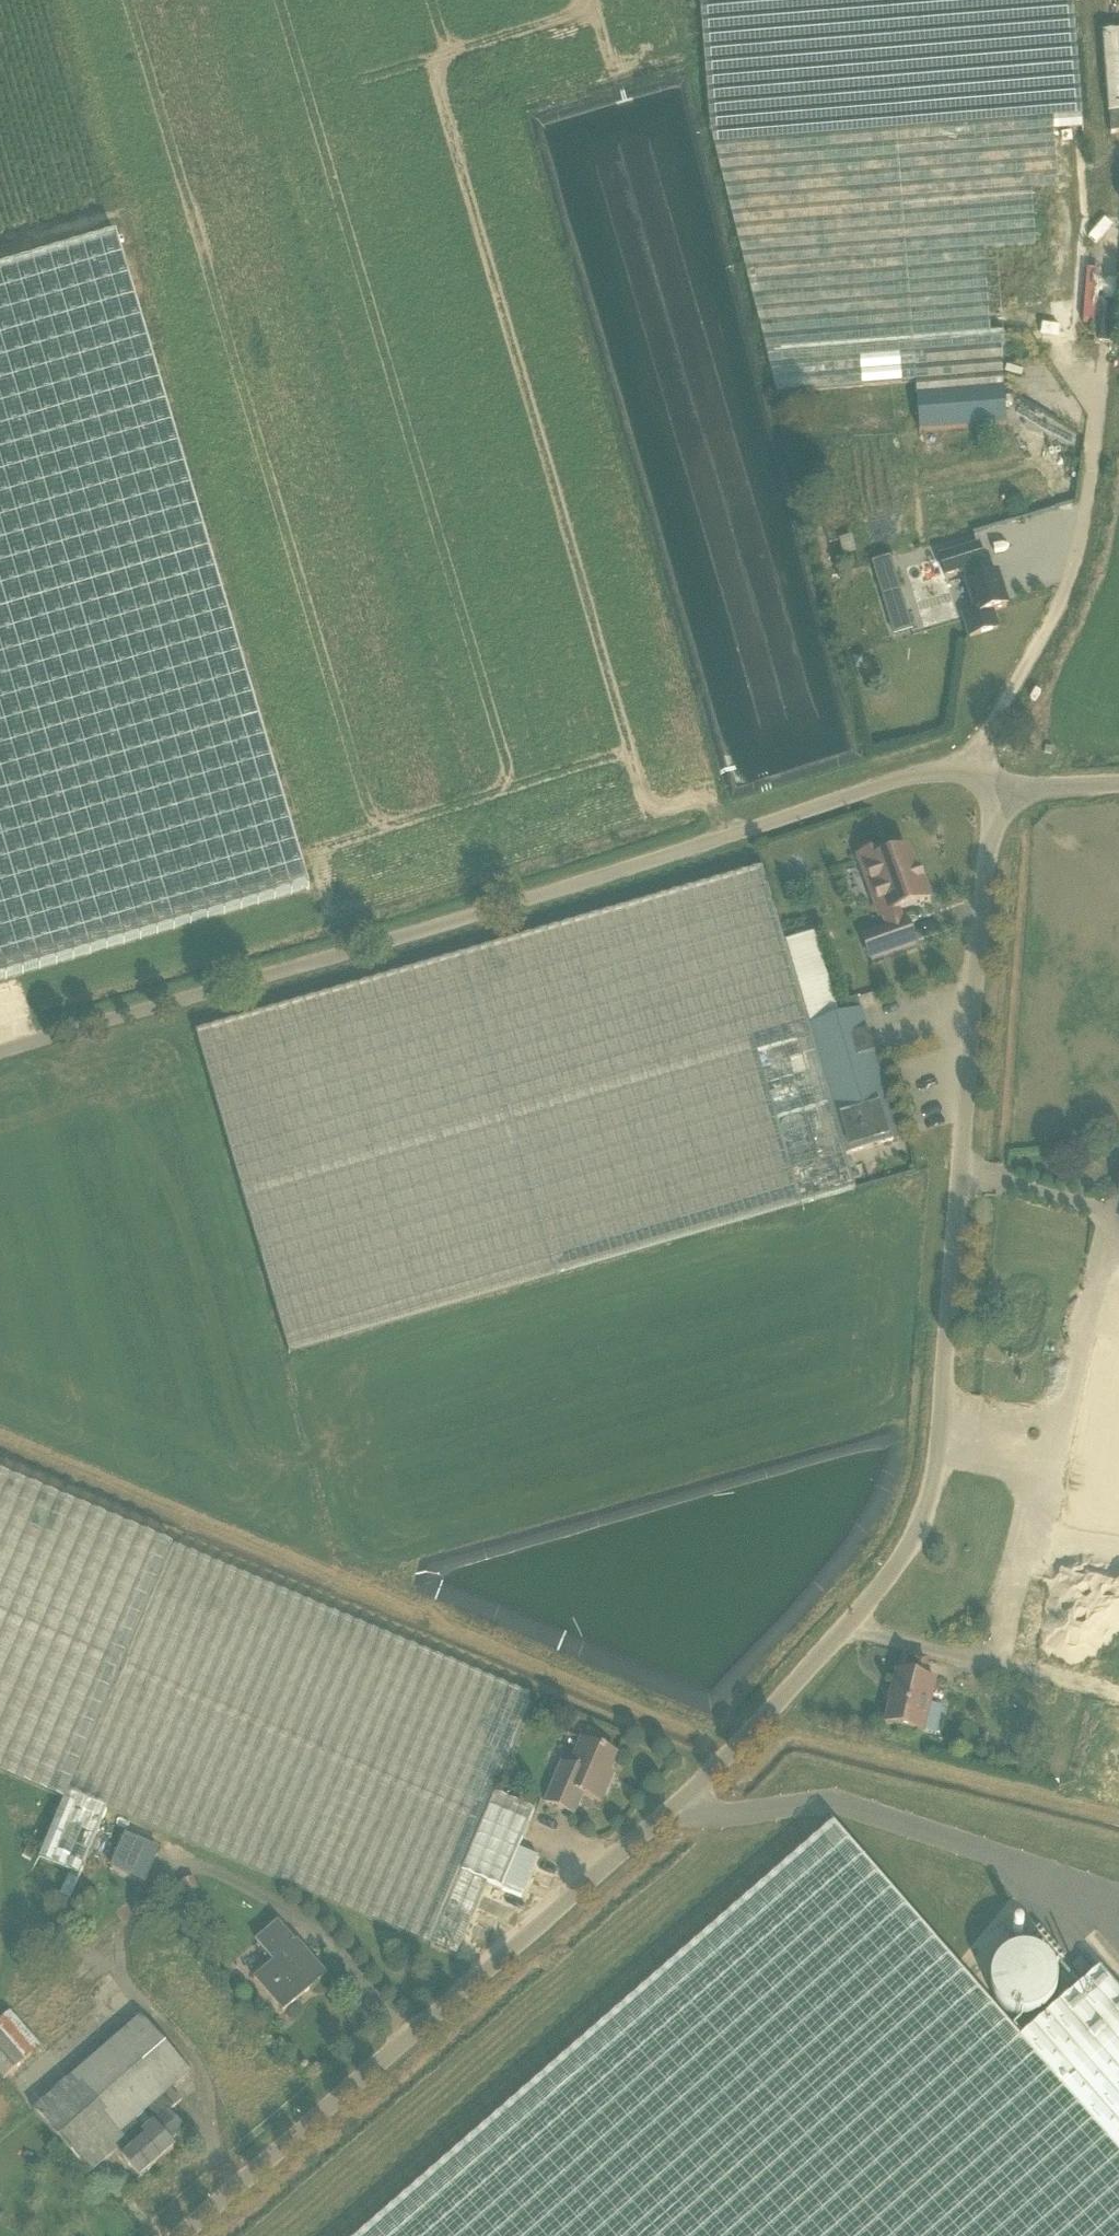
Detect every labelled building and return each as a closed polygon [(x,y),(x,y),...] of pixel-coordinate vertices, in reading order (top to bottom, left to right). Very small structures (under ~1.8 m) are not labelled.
[(710,131),(777,393),(916,382),(920,431),(1007,424),(1002,363),(1001,350),(1001,347),(1003,347),(1002,332),(990,333),(984,250),(1036,246),(1032,190),(1058,187),(1054,131),(1084,129),(1082,107),(1074,0),(700,0),(710,131)] [(1103,33),(1109,114),(1110,134),(1118,133),(1118,32),(1107,33),(1103,33)] [(309,888),(117,235),(0,270),(0,979),(309,888)] [(975,611),(963,614),(970,637),(997,628),(992,611),(1007,606),(997,574),(984,578),(981,565),(985,564),(979,546),(940,558),(945,576),(963,570),(967,583),(975,611)] [(894,636),(913,630),(895,570),(875,576),(894,636)] [(882,849),(858,857),(874,900),(879,916),(880,917),(881,917),(883,916),(888,928),(863,937),(871,958),(915,943),(907,921),(903,923),(899,910),(930,899),(923,880),(920,871),(920,870),(919,871),(915,872),(907,850),(885,858),(882,849)] [(855,1189),(845,1154),(899,1139),(857,998),(836,1005),(815,934),(784,943),(762,868),(194,1033),(287,1354),(855,1189)] [(495,1794),(535,1698),(0,1472),(0,1773),(64,1800),(68,1790),(109,1808),(457,1956),(487,1883),(522,1898),(539,1857),(519,1849),(535,1811),(495,1794)] [(1051,1584),(1033,1662),(1118,1681),(1118,1599),(1051,1584)] [(898,1673),(886,1723),(923,1732),(923,1731),(936,1734),(943,1707),(930,1704),(935,1682),(923,1679),(900,1673),(898,1673)] [(569,1767),(562,1764),(545,1803),(574,1815),(583,1794),(602,1802),(609,1783),(606,1782),(617,1755),(581,1739),(569,1767)] [(522,1795),(523,1781),(505,1778),(503,1793),(522,1795)] [(68,1790),(64,1800),(39,1859),(79,1876),(84,1864),(85,1865),(109,1808),(68,1790)] [(1100,1970),(1020,2039),(834,1825),(361,2235),(1118,2235),(1118,1993),(1100,1970)] [(110,1868),(145,1884),(160,1850),(125,1834),(110,1868)] [(198,1889),(194,1877),(179,1883),(183,1894),(198,1889)] [(168,1893),(177,1884),(173,1880),(164,1889),(168,1893)] [(71,1914),(62,1911),(59,1918),(71,1924),(74,1916),(71,1914)] [(274,1962),(256,1978),(284,2010),(282,2012),(283,2012),(327,1974),(326,1974),(325,1975),(296,1942),(296,1943),(278,1922),(256,1941),(274,1962)] [(221,1971),(218,1959),(208,1962),(211,1973),(221,1971)] [(25,2061),(41,2046),(12,2012),(0,2022),(0,2031),(25,2061)] [(141,2018),(34,2112),(88,2175),(117,2150),(140,2177),(174,2148),(169,2143),(184,2129),(169,2112),(182,2101),(171,2088),(190,2072),(141,2018)] [(25,2061),(0,2033),(0,2073),(5,2078),(25,2061)]
